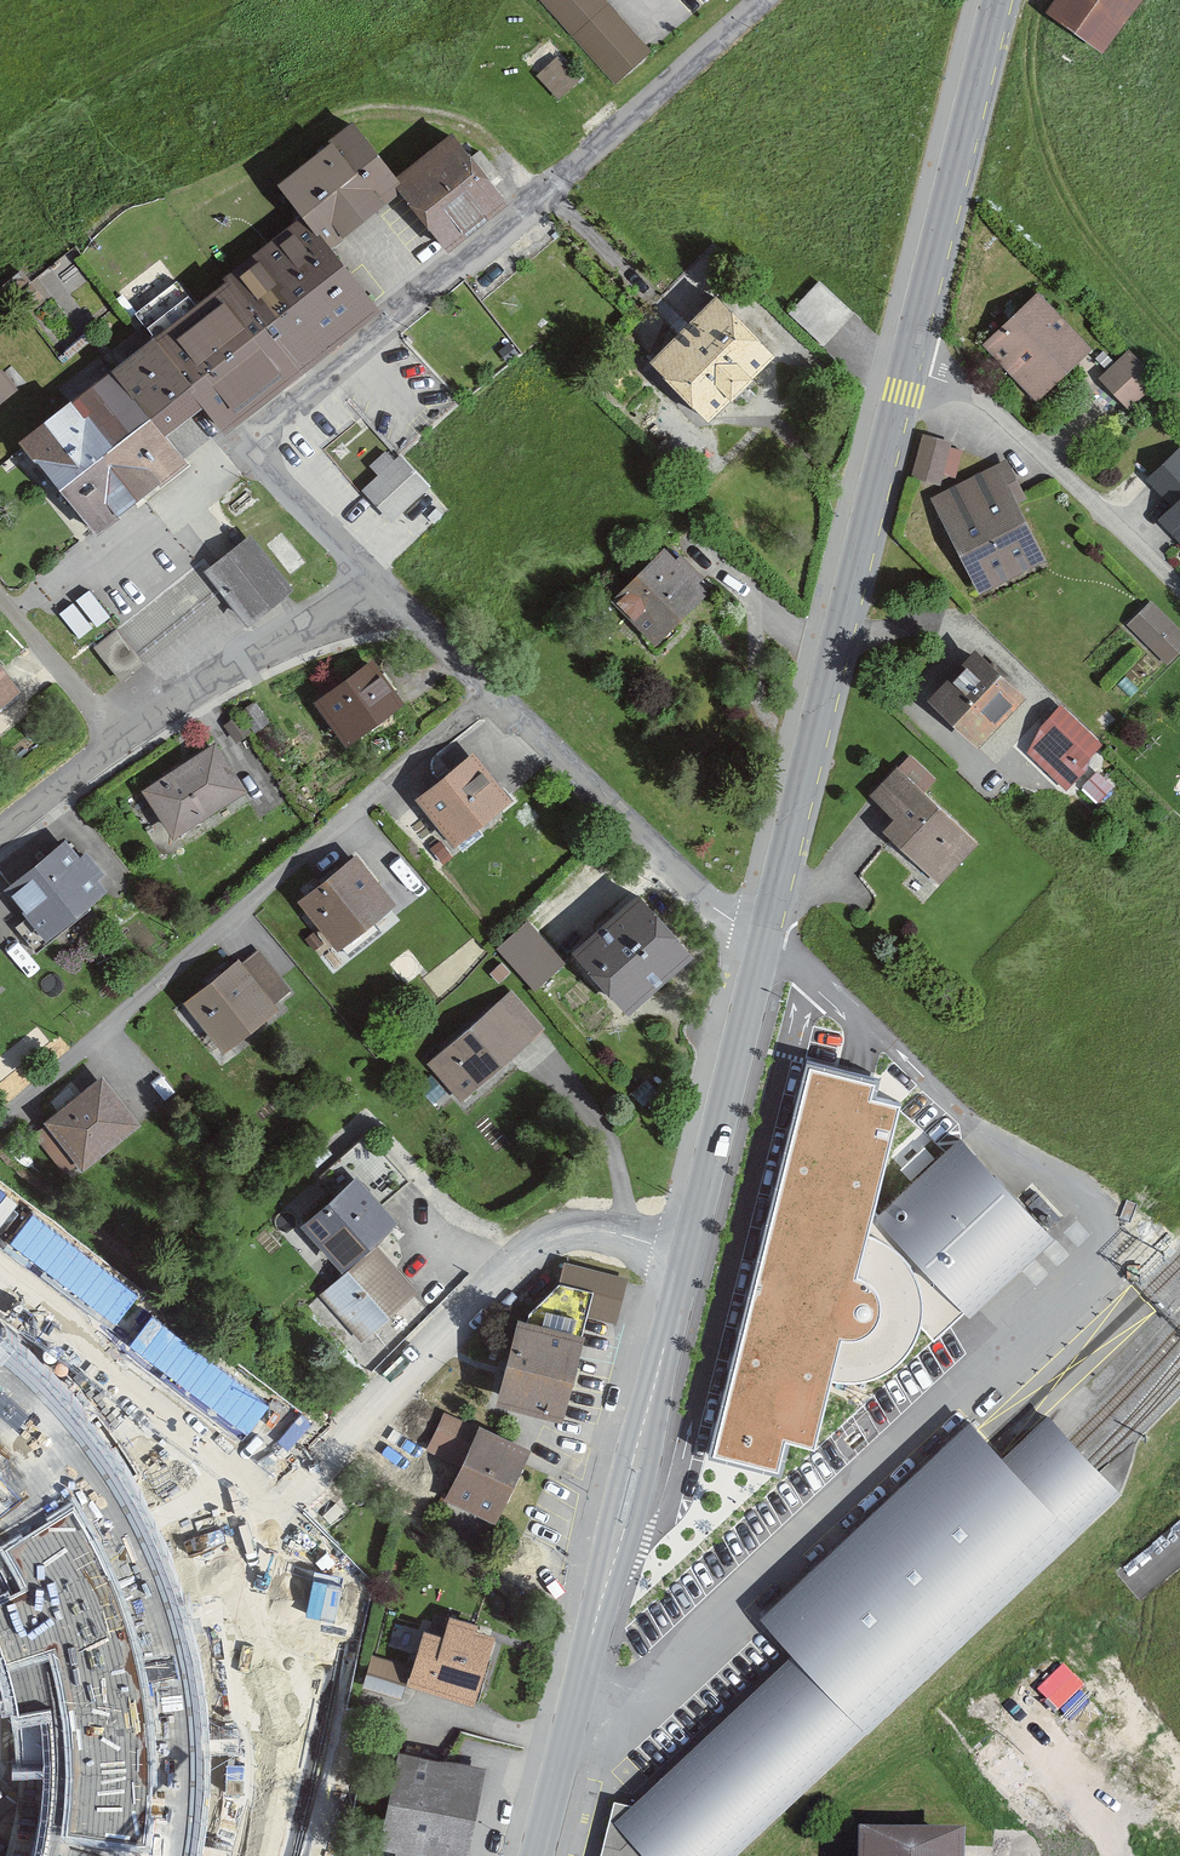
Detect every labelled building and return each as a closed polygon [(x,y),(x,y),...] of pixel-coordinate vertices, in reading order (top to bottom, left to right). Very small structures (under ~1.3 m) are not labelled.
[(617,86),(652,54),(603,0),(539,0),(617,86)] [(1155,0),(1062,0),(1049,19),(1110,62),(1155,0)] [(414,176),(370,122),(291,184),(320,221),(340,244),(411,189),(418,182),(414,176)] [(462,250),(522,202),(468,135),(414,176),(418,182),(411,189),(462,250)] [(323,371),(398,311),(340,244),(320,221),(249,279),(323,371)] [(222,404),(242,433),(323,371),(249,279),(170,338),(222,404)] [(828,350),(859,315),(824,284),(793,318),(828,350)] [(709,423),(777,357),(718,298),(651,363),(709,423)] [(990,346),(1038,397),(1086,352),(1038,301),(990,346)] [(182,436),(222,404),(170,338),(129,369),(182,436)] [(1153,382),(1128,357),(1104,381),(1129,406),(1153,382)] [(9,368),(0,375),(0,409),(25,388),(9,368)] [(111,539),(205,466),(182,436),(129,369),(35,442),(111,539)] [(947,445),(924,440),(915,479),(938,484),(947,445)] [(393,527),(437,487),(406,452),(362,492),(393,527)] [(1178,508),(1179,507),(1179,460),(1155,483),(1178,508)] [(935,502),(981,591),(1039,561),(1009,503),(1021,496),(1005,466),(935,502)] [(1179,536),(1179,507),(1178,508),(1165,520),(1179,536)] [(213,574),(257,628),(304,591),(260,536),(213,574)] [(618,607),(662,653),(719,597),(675,552),(618,607)] [(120,618),(97,590),(66,614),(88,643),(120,618)] [(1168,661),(1179,647),(1179,635),(1150,608),(1132,628),(1168,661)] [(99,649),(125,684),(149,666),(123,632),(99,649)] [(39,694),(3,646),(0,648),(0,723),(39,694)] [(326,700),(357,744),(413,705),(383,661),(326,700)] [(935,704),(975,743),(1016,703),(976,663),(935,704)] [(1029,749),(1065,784),(1098,750),(1061,715),(1029,749)] [(150,788),(183,840),(257,792),(224,740),(150,788)] [(425,799),(465,848),(522,803),(482,753),(425,799)] [(876,798),(902,822),(890,834),(937,879),(974,840),(901,772),(876,798)] [(18,887),(59,939),(119,892),(78,839),(18,887)] [(306,899),(347,952),(402,911),(361,857),(306,899)] [(582,950),(640,1012),(705,951),(647,889),(582,950)] [(496,951),(534,993),(569,962),(531,920),(496,951)] [(191,1002),(229,1054),(284,1014),(245,962),(191,1002)] [(514,991),(430,1066),(464,1104),(548,1030),(514,991)] [(880,1079),(807,1060),(710,1452),(777,1469),(784,1440),(813,1447),(830,1381),(848,1383),(866,1382),(882,1376),(894,1370),(903,1361),(912,1350),(918,1337),(922,1322),(923,1304),(919,1283),(909,1264),(894,1249),(877,1239),(865,1237),(900,1103),(876,1097),(880,1079)] [(72,1185),(150,1126),(110,1074),(32,1134),(72,1185)] [(883,1214),(979,1313),(1064,1232),(969,1133),(883,1214)] [(309,1222),(350,1274),(323,1296),(360,1343),(421,1296),(384,1248),(406,1231),(365,1179),(309,1222)] [(16,1194),(0,1182),(0,1214),(16,1194)] [(167,1357),(185,1327),(159,1310),(140,1340),(167,1357)] [(605,1337),(534,1321),(515,1406),(585,1422),(605,1337)] [(199,1827),(203,1756),(196,1687),(180,1613),(159,1555),(133,1492),(101,1441),(45,1377),(0,1337),(0,1492),(8,1500),(0,1505),(0,1575),(9,1590),(0,1595),(0,1648),(7,1662),(18,1713),(22,1779),(45,1780),(39,1842),(35,1855),(193,1855),(199,1827)] [(457,1470),(479,1425),(447,1409),(424,1454),(457,1470)] [(1129,1492),(1096,1459),(1078,1440),(1050,1411),(1001,1458),(988,1445),(977,1434),(778,1625),(801,1649),(794,1656),(638,1804),(613,1800),(602,1843),(598,1855),(747,1855),(879,1731),(1079,1539),(1129,1492)] [(451,1500),(507,1527),(541,1456),(486,1429),(451,1500)] [(413,1684),(484,1706),(504,1641),(434,1619),(413,1684)] [(358,1689),(401,1702),(410,1668),(368,1656),(358,1689)] [(1068,1662),(1043,1689),(1063,1708),(1088,1681),(1068,1662)] [(493,1766),(412,1750),(392,1845),(446,1855),(475,1855),(493,1766)] [(881,1848),(880,1855),(983,1855),(983,1851),(881,1848)]
